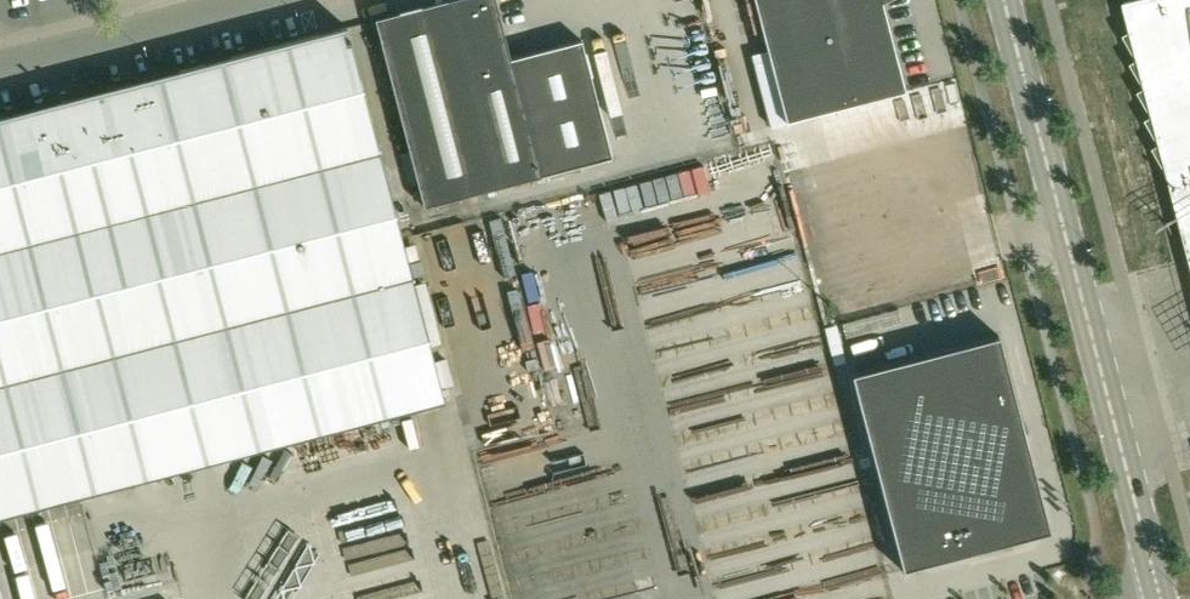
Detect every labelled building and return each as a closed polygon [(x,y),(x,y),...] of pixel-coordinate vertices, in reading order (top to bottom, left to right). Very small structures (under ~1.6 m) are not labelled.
[(424,207),(612,157),(581,39),(511,57),(496,0),(447,0),(375,19),(424,207)] [(787,122),(906,91),(882,0),(755,0),(787,122)] [(1124,2),(1189,254),(1189,0),(1131,0),(1124,2)] [(445,402),(347,26),(148,78),(142,82),(128,88),(116,94),(104,98),(92,102),(87,103),(86,98),(74,101),(75,106),(62,109),(48,111),(37,113),(24,114),(14,114),(10,114),(0,117),(0,517),(445,402)] [(903,570),(975,551),(974,546),(1044,528),(1020,436),(1025,435),(999,335),(998,335),(998,337),(852,375),(903,569),(902,570),(903,570)]
